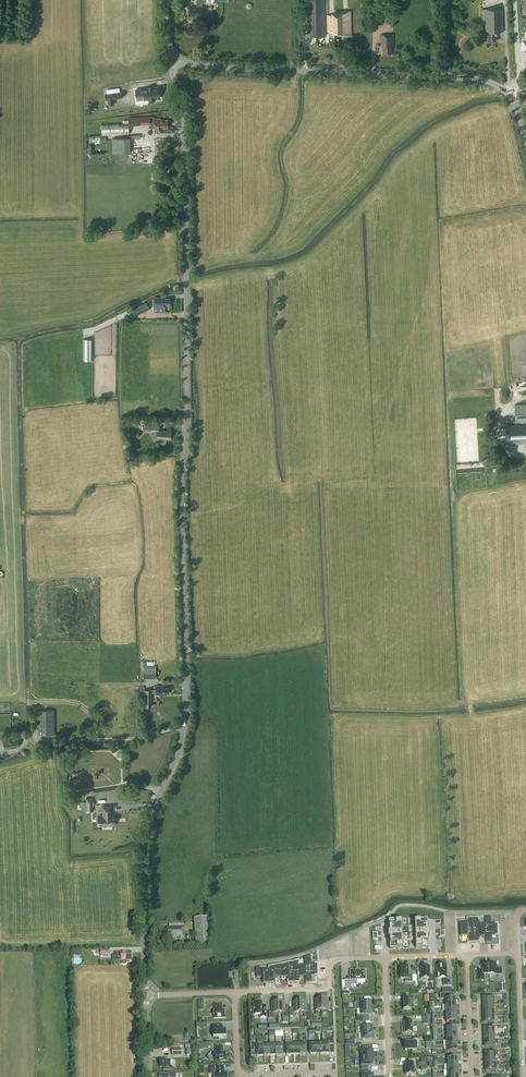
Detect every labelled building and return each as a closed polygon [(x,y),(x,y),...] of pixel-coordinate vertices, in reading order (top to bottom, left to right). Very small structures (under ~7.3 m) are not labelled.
[(197,7),(190,7),(191,16),(203,15),(203,3),(205,3),(205,2),(233,1),(233,0),(197,0),(197,7)] [(325,0),(307,0),(307,36),(325,36),(325,0)] [(497,32),(503,32),(503,9),(482,9),(482,28),(484,28),(484,32),(486,32),(486,38),(487,38),(487,42),(496,41),(496,37),(497,37),(497,32)] [(330,42),(330,46),(338,46),(338,36),(352,36),(351,15),(351,10),(340,10),(340,12),(331,12),(331,14),(327,14),(327,33),(329,33),(329,42),(330,42)] [(393,46),(394,35),(381,35),(381,45),(382,45),(382,46),(383,46),(382,53),(392,53),(392,46),(393,46)] [(149,88),(137,90),(138,97),(146,96),(146,100),(150,99),(150,101),(156,100),(156,99),(161,98),(160,87),(155,88),(155,87),(149,88)] [(120,89),(104,91),(105,97),(106,96),(107,102),(113,101),(112,96),(121,95),(120,89)] [(154,116),(128,117),(128,120),(128,125),(140,125),(140,124),(150,124),(150,127),(153,127),(153,128),(154,128),(154,132),(156,132),(162,132),(163,132),(163,128),(168,128),(168,119),(161,119),(161,118),(154,118),(154,116)] [(129,134),(128,125),(128,120),(123,120),(123,123),(101,124),(102,135),(129,134)] [(130,138),(112,138),(113,153),(130,152),(130,138)] [(154,297),(154,307),(165,307),(165,304),(170,304),(170,298),(165,298),(165,297),(154,297)] [(150,309),(146,301),(131,308),(135,316),(150,309)] [(515,404),(516,422),(525,422),(525,404),(515,404)] [(146,423),(146,424),(145,431),(153,431),(153,438),(161,439),(160,441),(161,442),(161,443),(162,444),(164,444),(165,443),(166,442),(166,441),(166,439),(171,439),(172,431),(159,430),(159,425),(156,425),(156,420),(143,419),(143,423),(146,423)] [(517,426),(517,425),(505,425),(506,444),(525,443),(525,425),(517,426)] [(514,447),(514,456),(525,456),(525,447),(514,447)] [(156,678),(156,667),(143,667),(143,678),(156,678)] [(165,685),(156,685),(156,694),(167,694),(167,692),(169,692),(169,687),(165,687),(165,685)] [(152,689),(143,689),(143,706),(152,706),(152,689)] [(55,734),(54,709),(37,710),(38,734),(55,734)] [(17,746),(18,745),(18,740),(16,740),(16,739),(4,741),(5,749),(17,747),(17,746)] [(113,806),(105,806),(105,816),(104,816),(104,825),(115,825),(115,822),(116,822),(116,819),(115,819),(115,816),(113,816),(113,806)] [(209,945),(208,917),(194,918),(196,946),(209,945)] [(494,926),(494,923),(489,924),(488,917),(482,917),(482,924),(483,924),(483,930),(495,929),(495,926),(494,926)] [(470,918),(467,918),(467,919),(464,919),(464,925),(458,925),(458,931),(471,930),(470,918)] [(482,924),(476,924),(476,918),(470,918),(471,930),(483,930),(483,924),(482,924)] [(389,932),(388,932),(388,938),(389,938),(390,949),(403,949),(402,942),(415,941),(415,948),(428,948),(428,937),(429,937),(429,931),(428,931),(427,919),(414,920),(415,927),(402,927),(402,920),(389,921),(389,932)] [(160,934),(165,934),(165,939),(170,939),(170,940),(184,939),(183,926),(165,927),(165,925),(159,925),(160,934)] [(489,936),(495,935),(495,933),(495,929),(483,930),(483,936),(483,942),(489,942),(489,936)] [(468,942),(468,943),(471,943),(471,930),(458,931),(458,937),(465,937),(465,942),(468,942)] [(477,943),(477,936),(483,936),(483,930),(471,930),(471,943),(477,943)] [(112,961),(121,960),(121,962),(121,964),(123,964),(125,964),(126,964),(127,962),(127,960),(132,960),(131,952),(116,952),(116,955),(112,955),(112,961)] [(317,966),(317,963),(311,964),(311,956),(305,958),(305,965),(305,970),(318,969),(318,966),(317,966)] [(305,965),(299,965),(299,960),(294,961),(292,962),(292,963),(288,963),(288,970),(293,970),(305,970),(305,965)] [(288,963),(288,962),(282,964),(282,965),(278,965),(273,966),(268,966),(268,971),(269,971),(281,971),(288,970),(288,963)] [(483,964),(482,964),(482,971),(477,972),(478,979),(478,981),(485,980),(485,978),(485,975),(489,975),(489,963),(487,963),(487,964),(486,964),(486,963),(483,964)] [(443,978),(443,986),(451,986),(450,977),(447,978),(446,965),(437,966),(437,978),(443,978)] [(429,978),(430,982),(433,981),(433,975),(429,975),(429,966),(420,966),(421,978),(429,978)] [(405,982),(412,982),(412,975),(408,976),(407,967),(403,967),(403,968),(400,968),(400,979),(405,979),(405,982)] [(269,971),(268,971),(260,971),(260,968),(256,968),(256,978),(263,977),(263,983),(269,983),(269,971)] [(312,976),(317,975),(317,973),(318,973),(318,969),(305,970),(306,976),(305,976),(306,982),(312,982),(312,976)] [(290,982),(290,983),(294,983),(293,970),(288,970),(281,971),(281,977),(287,977),(287,982),(290,982)] [(300,982),(299,976),(305,976),(306,976),(305,970),(293,970),(294,983),(297,983),(297,982),(300,982)] [(344,980),(344,989),(351,989),(351,985),(357,984),(356,980),(365,979),(365,970),(350,970),(350,979),(344,980)] [(275,977),(281,977),(281,971),(269,971),(269,983),(275,983),(275,977)] [(446,1005),(456,1004),(455,998),(450,998),(450,993),(440,994),(440,999),(445,999),(446,1005)] [(407,999),(403,999),(403,1010),(411,1009),(410,999),(414,999),(413,995),(407,996),(407,999)] [(358,1009),(361,1009),(371,1009),(370,1002),(362,1002),(362,999),(355,999),(355,1002),(358,1002),(358,1009)] [(260,1018),(266,1018),(266,1006),(262,1006),(262,1002),(253,1002),(253,1015),(260,1015),(260,1018)] [(278,1014),(278,1002),(271,1002),(272,1011),(268,1012),(269,1018),(275,1018),(275,1015),(278,1014)] [(284,1002),(278,1002),(278,1014),(282,1014),(282,1018),(288,1017),(288,1011),(285,1011),(284,1002)] [(222,1008),(222,1004),(214,1004),(215,1010),(214,1011),(214,1019),(225,1018),(225,1010),(222,1010),(222,1008)] [(412,1021),(404,1021),(404,1033),(413,1033),(412,1021)] [(222,1023),(214,1023),(214,1028),(213,1028),(213,1036),(214,1036),(214,1038),(219,1038),(219,1036),(226,1035),(225,1028),(222,1028),(222,1023)] [(329,1039),(329,1044),(322,1044),(323,1054),(329,1054),(329,1049),(334,1049),(333,1039),(329,1039)] [(404,1043),(404,1047),(405,1047),(405,1050),(416,1050),(416,1045),(419,1045),(419,1039),(413,1039),(413,1042),(404,1043)] [(263,1056),(263,1045),(257,1045),(257,1044),(253,1044),(253,1051),(257,1051),(257,1056),(263,1056)] [(222,1052),(222,1051),(223,1051),(223,1046),(216,1046),(216,1053),(215,1053),(215,1061),(227,1060),(226,1052),(222,1052)] [(443,1055),(449,1055),(449,1052),(457,1052),(457,1046),(447,1046),(447,1051),(443,1051),(443,1055)] [(360,1051),(361,1058),(373,1058),(373,1054),(372,1054),(372,1051),(369,1051),(369,1047),(362,1047),(363,1051),(360,1051)] [(496,1059),(496,1055),(498,1055),(498,1051),(494,1051),(494,1052),(486,1053),(486,1052),(485,1052),(486,1059),(496,1059)] [(373,1058),(361,1058),(361,1069),(368,1069),(368,1065),(372,1065),(372,1061),(373,1061),(373,1058)] [(159,1059),(160,1067),(163,1067),(163,1070),(174,1070),(174,1068),(170,1065),(170,1060),(166,1060),(166,1059),(159,1059)] [(413,1064),(405,1064),(406,1075),(414,1075),(413,1064)] [(210,1067),(210,1073),(214,1073),(214,1076),(227,1076),(227,1072),(223,1073),(223,1071),(224,1071),(224,1066),(210,1067)]
